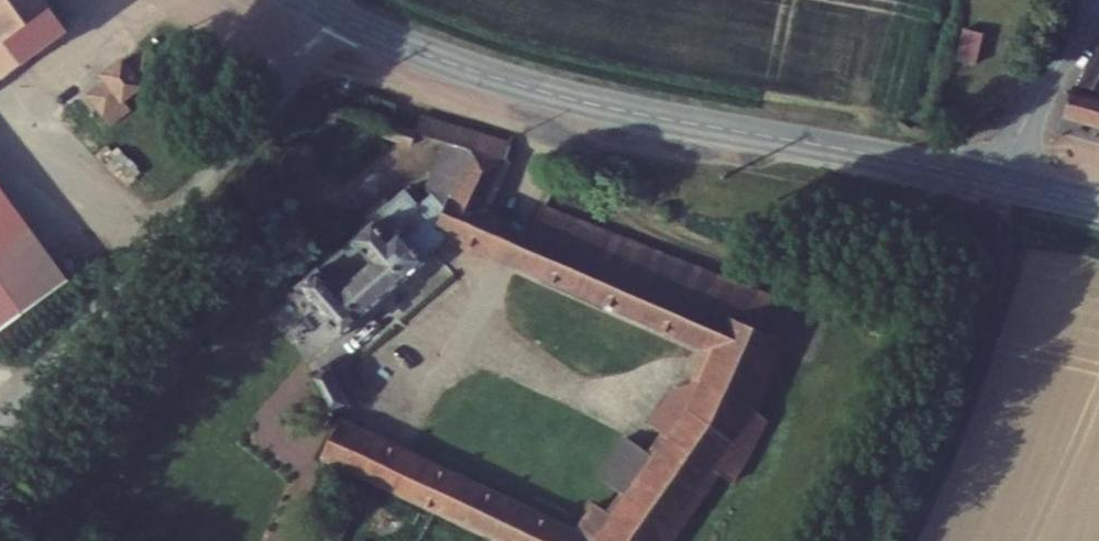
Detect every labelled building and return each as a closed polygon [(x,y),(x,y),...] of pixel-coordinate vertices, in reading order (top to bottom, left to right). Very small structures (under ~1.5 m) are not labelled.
[(42,0),(0,0),(0,81),(67,33),(42,0)] [(974,64),(984,34),(964,27),(954,58),(974,64)] [(1081,84),(1098,90),(1098,52),(1081,84)] [(124,100),(160,74),(145,54),(127,65),(123,59),(100,76),(103,81),(87,94),(111,125),(130,111),(124,100)] [(1070,91),(1063,117),(1098,127),(1098,100),(1070,91)] [(385,122),(381,135),(407,143),(411,130),(385,122)] [(420,261),(443,242),(491,263),(511,220),(489,210),(509,163),(444,142),(423,190),(431,196),(417,206),(404,190),(388,204),(383,198),(365,214),(370,220),(366,223),(370,227),(294,288),(338,338),(422,264),(420,261)] [(0,188),(0,332),(69,282),(0,188)] [(543,206),(532,230),(512,272),(702,354),(688,388),(669,390),(648,425),(660,434),(646,453),(625,437),(594,476),(618,496),(605,512),(593,504),(573,530),(339,419),(321,456),(498,540),(675,540),(720,477),(736,485),(768,421),(756,412),(788,344),(780,341),(795,305),(543,206)] [(669,210),(658,207),(656,214),(667,218),(669,210)] [(512,272),(532,230),(511,220),(491,263),(512,272)] [(351,408),(327,364),(305,376),(328,419),(351,408)]
